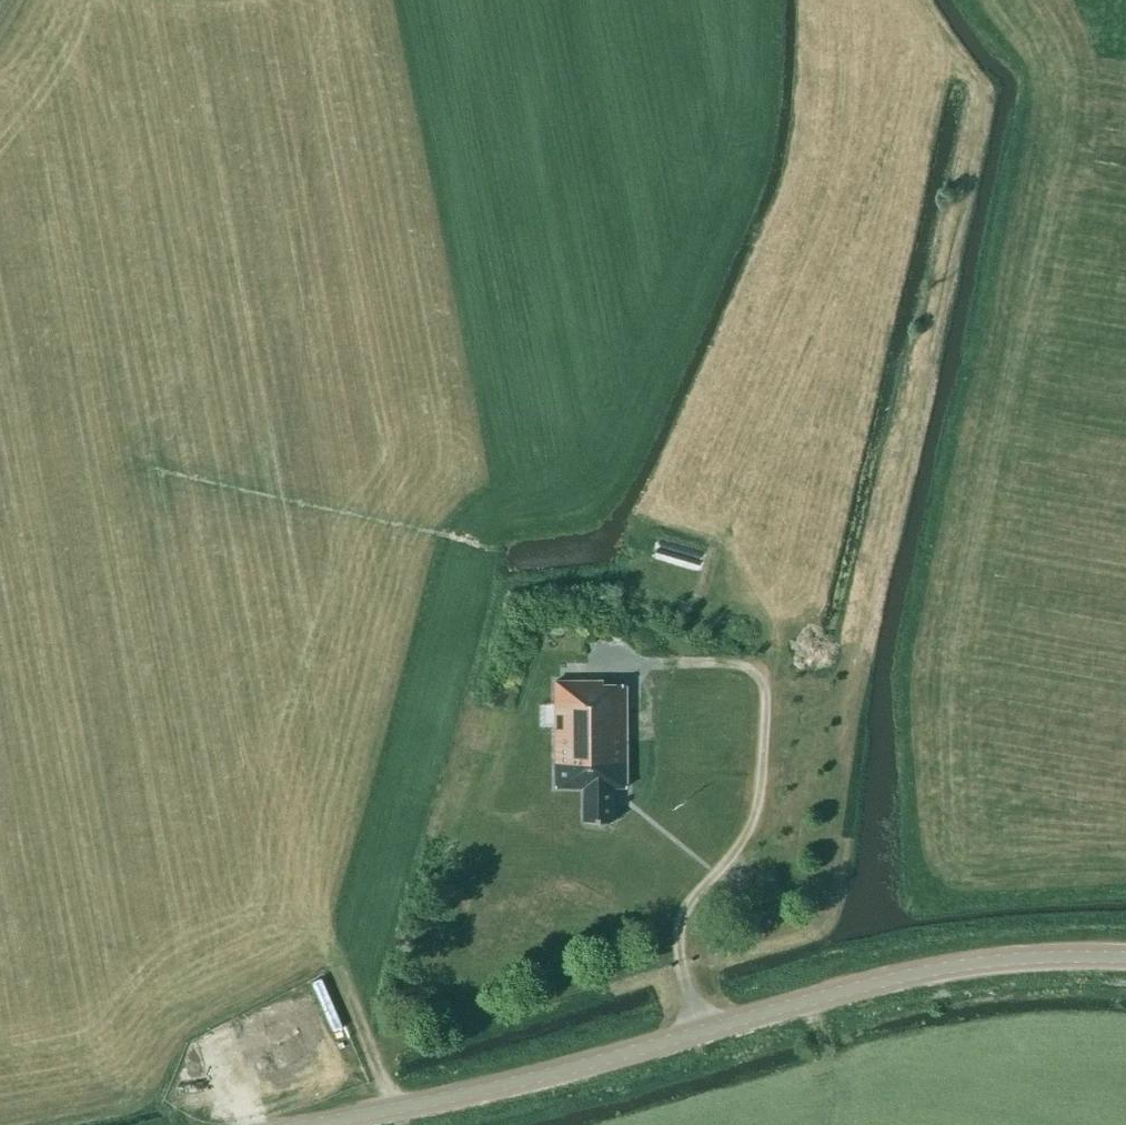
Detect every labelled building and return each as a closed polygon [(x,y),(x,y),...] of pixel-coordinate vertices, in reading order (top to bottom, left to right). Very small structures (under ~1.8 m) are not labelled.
[(604,681),(555,681),(556,788),(584,788),(584,822),(613,822),(613,787),(627,787),(626,685),(604,685),(604,681)] [(249,1031),(247,1032),(254,1047),(247,1051),(259,1074),(275,1066),(277,1070),(306,1056),(295,1034),(299,1032),(282,1000),(244,1019),(249,1031)]
